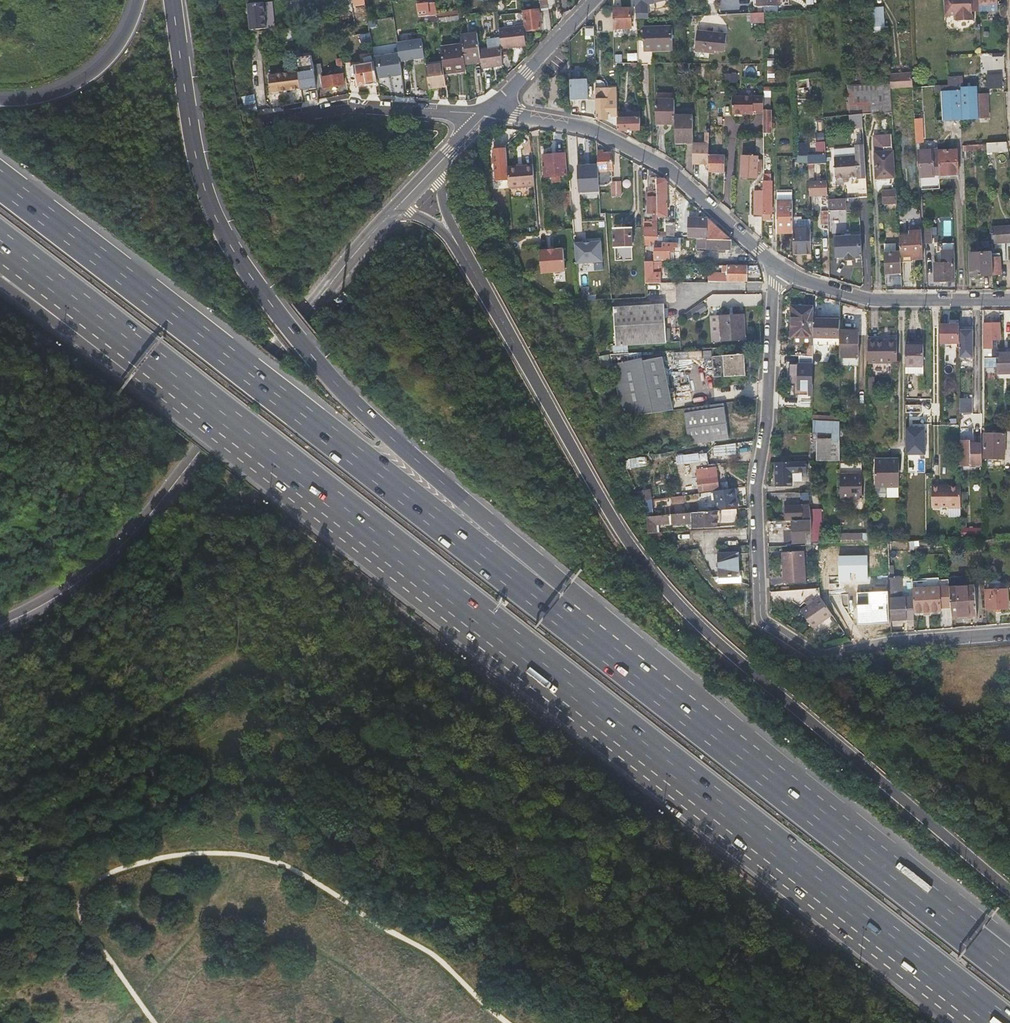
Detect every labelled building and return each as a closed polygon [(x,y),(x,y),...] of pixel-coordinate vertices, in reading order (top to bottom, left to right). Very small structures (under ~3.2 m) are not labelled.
[(540,3),(541,10),(548,10),(547,0),(539,0),(540,3)] [(636,19),(649,18),(648,5),(668,0),(636,0),(636,19)] [(942,15),(953,14),(953,21),(970,19),(969,0),(941,0),(942,15)] [(264,2),(249,3),(251,29),(267,27),(264,2)] [(420,17),(431,15),(429,2),(420,4),(418,4),(420,17)] [(873,32),(887,32),(886,6),(872,6),(873,32)] [(613,27),(621,27),(630,27),(630,9),(612,9),(613,27)] [(438,14),(438,18),(449,17),(448,10),(437,11),(438,14)] [(538,25),(538,20),(537,11),(523,12),(525,30),(539,28),(538,25)] [(751,13),(751,23),(764,23),(764,12),(751,13)] [(439,22),(438,18),(438,14),(433,15),(431,15),(420,17),(421,24),(439,22)] [(523,23),(505,25),(507,44),(525,43),(523,23)] [(594,27),(590,27),(586,28),(586,37),(594,37),(594,27)] [(671,27),(657,28),(642,28),(643,51),(671,50),(671,27)] [(724,51),(724,42),(725,33),(696,30),(694,52),(712,54),(712,50),(724,51)] [(463,46),(465,65),(481,63),(478,34),(462,36),(463,46)] [(277,39),(277,43),(278,47),(292,44),(291,37),(277,39)] [(444,64),(445,73),(466,70),(465,65),(463,46),(442,49),(444,64)] [(988,55),(988,68),(1001,68),(1001,54),(988,55)] [(375,61),(365,63),(355,65),(349,69),(351,78),(356,77),(358,85),(379,82),(375,61)] [(445,76),(445,73),(444,64),(427,66),(430,88),(447,86),(445,76)] [(277,75),(279,90),(297,88),(296,77),(293,75),(293,72),(277,75)] [(987,73),(987,88),(1004,88),(1004,73),(987,73)] [(346,84),(344,74),(317,78),(319,91),(326,90),(326,87),(346,84)] [(279,90),(277,75),(269,76),(271,92),(279,90)] [(570,100),(578,100),(587,99),(587,80),(570,80),(570,100)] [(958,84),(946,85),(940,85),(942,120),(960,119),(958,90),(958,84)] [(616,87),(597,88),(598,120),(608,120),(608,117),(617,117),(617,113),(616,87)] [(856,111),(856,109),(856,107),(859,107),(859,104),(883,102),(882,89),(847,91),(849,111),(856,111)] [(958,90),(960,119),(976,118),(974,89),(958,90)] [(245,111),(257,110),(256,94),(243,95),(245,111)] [(764,110),(764,108),(764,95),(731,96),(732,114),(753,114),(753,110),(764,110)] [(655,123),(665,123),(675,123),(674,99),(655,100),(655,123)] [(617,117),(617,121),(617,130),(640,129),(639,117),(622,117),(622,113),(617,113),(617,117)] [(852,127),(864,127),(864,113),(851,113),(852,127)] [(676,139),(694,139),(694,120),(677,120),(676,139)] [(710,163),(710,155),(710,131),(706,131),(706,142),(694,142),(694,143),(694,163),(710,163)] [(875,178),(884,177),(893,177),(891,135),(871,136),(875,178)] [(826,151),(825,141),(816,141),(817,152),(826,151)] [(919,176),(926,175),(933,174),(932,161),(937,160),(937,153),(931,154),(931,149),(917,150),(919,176)] [(937,153),(937,160),(938,176),(957,174),(955,149),(937,151),(937,153)] [(584,164),(590,164),(596,163),(595,152),(584,153),(584,164)] [(611,157),(606,157),(600,157),(600,153),(598,153),(598,173),(599,183),(599,186),(610,186),(610,174),(612,174),(611,157)] [(814,195),(815,195),(815,196),(815,197),(816,197),(817,198),(818,198),(819,197),(820,196),(820,195),(825,195),(824,180),(819,180),(819,177),(816,177),(816,181),(813,181),(812,164),(823,163),(823,153),(806,154),(808,195),(814,195)] [(553,175),(553,177),(553,179),(557,179),(557,175),(566,174),(565,154),(543,155),(543,162),(540,162),(541,166),(544,166),(544,176),(553,175)] [(725,155),(717,155),(710,155),(710,163),(710,171),(724,171),(725,155)] [(760,166),(760,163),(760,160),(756,160),(756,156),(741,156),(741,177),(755,177),(756,166),(760,166)] [(853,156),(842,156),(831,157),(833,178),(853,177),(853,156)] [(535,185),(533,165),(508,166),(509,187),(535,185)] [(599,183),(598,173),(595,173),(590,173),(586,173),(587,183),(599,183)] [(650,177),(650,187),(650,197),(648,197),(648,213),(653,213),(653,219),(652,219),(652,226),(656,226),(657,211),(657,178),(657,177),(650,177)] [(664,178),(657,178),(657,211),(667,211),(667,180),(664,178)] [(611,189),(611,194),(611,200),(619,199),(619,185),(613,186),(611,189)] [(894,189),(887,189),(880,190),(880,204),(895,203),(894,189)] [(564,211),(567,210),(571,210),(570,191),(563,192),(564,211)] [(763,216),(763,214),(764,198),(755,198),(755,216),(763,216)] [(829,233),(845,232),(845,226),(850,225),(849,215),(845,215),(844,198),(825,199),(825,211),(827,210),(829,233)] [(778,233),(785,233),(792,232),(792,229),(791,201),(777,201),(778,233)] [(708,238),(709,218),(708,217),(686,217),(686,238),(708,238)] [(731,239),(709,218),(708,238),(717,239),(731,239)] [(951,235),(952,220),(943,220),(942,235),(951,235)] [(664,224),(663,237),(677,237),(677,224),(664,224)] [(898,252),(898,256),(909,256),(909,259),(921,259),(919,227),(907,228),(907,232),(897,233),(898,252)] [(1001,242),(1009,242),(1009,227),(998,228),(999,243),(1001,242)] [(629,228),(621,228),(612,229),(613,247),(629,247),(629,228)] [(792,229),(792,232),(793,253),(811,252),(809,228),(792,229)] [(999,243),(998,228),(990,228),(991,243),(999,243)] [(859,235),(833,237),(835,258),(861,256),(859,235)] [(663,244),(663,246),(662,248),(655,248),(655,257),(674,258),(674,247),(675,247),(675,243),(680,243),(680,237),(677,237),(663,237),(648,236),(644,236),(644,241),(649,242),(658,242),(658,243),(663,244)] [(731,249),(731,239),(717,239),(717,249),(731,249)] [(924,255),(928,255),(932,255),(931,239),(923,239),(924,255)] [(577,264),(605,262),(604,240),(576,241),(577,264)] [(549,249),(540,250),(541,273),(564,271),(562,248),(554,249),(554,250),(549,251),(549,249)] [(953,280),(953,272),(953,264),(952,251),(940,252),(941,264),(934,264),(934,281),(953,280)] [(898,252),(891,252),(883,253),(884,274),(899,273),(898,256),(898,252)] [(992,275),(991,257),(991,253),(976,253),(972,254),(970,254),(971,276),(992,275)] [(999,275),(999,266),(999,257),(991,257),(992,275),(999,275)] [(648,260),(644,260),(644,281),(658,281),(658,271),(649,271),(649,260),(648,260)] [(707,276),(707,281),(745,281),(745,266),(724,265),(724,268),(721,268),(721,274),(711,274),(711,276),(707,276)] [(689,320),(708,309),(704,302),(685,314),(689,320)] [(672,328),(670,328),(667,328),(666,304),(616,307),(618,344),(673,341),(672,328)] [(813,337),(813,319),(813,306),(796,306),(796,317),(791,317),(791,336),(813,337)] [(722,341),(734,341),(746,340),(745,334),(745,314),(721,315),(722,341)] [(839,320),(813,319),(813,337),(813,344),(839,344),(839,329),(839,320)] [(994,340),(996,340),(998,340),(998,325),(984,326),(984,358),(993,357),(993,348),(994,348),(994,340)] [(940,343),(949,343),(959,343),(959,330),(959,326),(940,326),(940,343)] [(857,329),(839,329),(839,344),(839,355),(858,355),(857,329)] [(973,330),(959,330),(959,343),(959,358),(973,358),(973,330)] [(867,366),(881,365),(896,365),(895,342),(867,343),(867,366)] [(905,376),(914,376),(923,376),(923,344),(906,344),(905,376)] [(829,354),(829,345),(819,345),(819,354),(829,354)] [(640,352),(624,353),(609,354),(623,414),(675,408),(662,355),(642,360),(641,355),(640,352)] [(675,360),(688,359),(688,352),(675,353),(675,360)] [(998,353),(998,372),(1009,371),(1009,353),(998,353)] [(721,356),(722,367),(723,378),(744,376),(743,354),(721,356)] [(812,363),(812,355),(797,355),(797,363),(812,363)] [(985,359),(985,368),(996,367),(995,359),(985,359)] [(811,394),(811,389),(811,384),(812,384),(812,363),(797,363),(797,394),(811,394)] [(959,399),(959,414),(973,414),(973,399),(959,399)] [(727,439),(725,421),(723,403),(682,407),(686,443),(727,439)] [(832,434),(832,437),(832,439),(818,440),(819,460),(840,460),(839,422),(817,422),(817,431),(830,431),(832,434)] [(925,427),(906,427),(906,454),(925,454),(925,427)] [(983,459),(994,459),(1005,459),(1004,433),(983,433),(983,459)] [(982,465),(982,444),(971,444),(971,442),(959,442),(960,465),(982,465)] [(737,444),(714,445),(714,456),(737,455),(737,444)] [(709,455),(678,454),(678,463),(708,465),(709,455)] [(648,458),(629,458),(629,467),(649,466),(648,458)] [(793,487),(793,479),(793,470),(809,470),(809,460),(794,461),(794,464),(776,464),(777,487),(793,487)] [(898,488),(898,474),(898,460),(875,460),(874,488),(886,488),(898,488)] [(718,488),(717,478),(715,468),(697,471),(701,491),(718,488)] [(861,480),(840,480),(840,505),(861,505),(861,480)] [(940,487),(940,503),(949,503),(960,503),(960,484),(958,484),(958,486),(940,487)] [(932,485),(932,496),(932,507),(940,507),(940,503),(940,487),(940,485),(932,485)] [(714,491),(715,501),(716,510),(736,508),(733,488),(714,491)] [(898,488),(886,488),(885,496),(897,496),(898,488)] [(650,489),(641,491),(644,502),(653,500),(650,489)] [(801,494),(803,502),(811,501),(809,492),(801,494)] [(793,520),(810,520),(810,510),(810,507),(801,507),(797,507),(785,508),(786,521),(793,520)] [(705,512),(707,528),(728,526),(727,517),(737,517),(737,508),(736,508),(716,510),(705,512)] [(811,533),(811,543),(817,543),(821,543),(820,510),(810,510),(810,520),(811,533)] [(690,513),(690,524),(691,529),(707,528),(705,512),(690,513)] [(690,513),(654,517),(655,524),(669,523),(669,525),(690,524),(690,513)] [(648,534),(656,534),(655,524),(654,517),(653,517),(647,518),(648,534)] [(785,534),(785,539),(785,544),(806,543),(806,533),(811,533),(810,520),(793,520),(794,534),(785,534)] [(983,527),(962,527),(962,537),(983,537),(983,527)] [(804,551),(782,552),(784,583),(805,582),(804,551)] [(719,553),(719,564),(720,575),(739,574),(738,552),(719,553)] [(868,555),(839,555),(839,581),(868,581),(868,555)] [(900,599),(900,591),(899,578),(888,579),(888,591),(890,621),(913,619),(913,613),(912,604),(905,605),(905,599),(900,599)] [(947,580),(912,582),(912,604),(913,613),(939,612),(939,608),(949,607),(948,589),(947,580)] [(950,617),(965,616),(976,615),(973,587),(948,589),(949,607),(950,617)] [(987,601),(987,606),(987,610),(1008,609),(1007,589),(984,591),(985,602),(987,601)] [(798,591),(771,590),(771,599),(798,600),(798,591)] [(888,591),(857,593),(858,622),(890,621),(888,591)] [(813,627),(822,620),(832,614),(820,596),(813,601),(811,598),(804,603),(806,606),(800,610),(813,627)]
